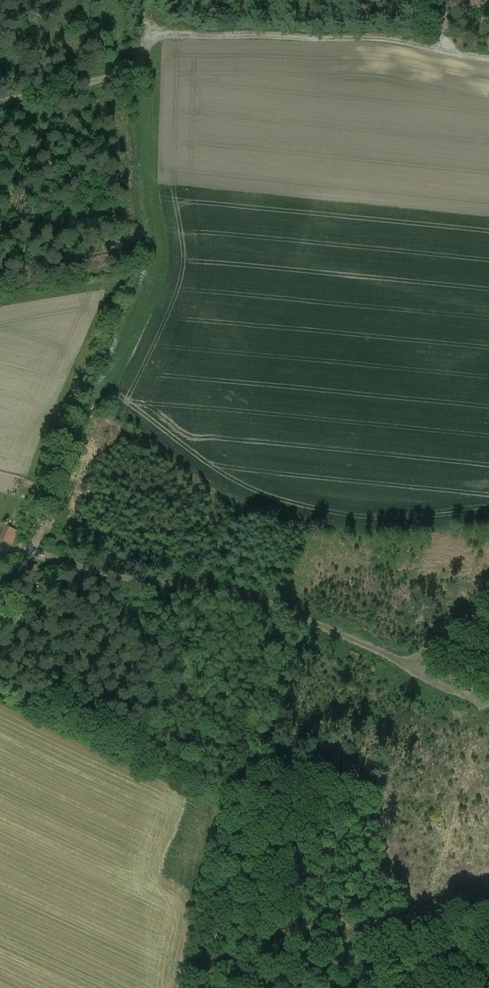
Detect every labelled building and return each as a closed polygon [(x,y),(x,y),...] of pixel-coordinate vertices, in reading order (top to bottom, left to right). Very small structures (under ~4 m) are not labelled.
[(13,544),(19,529),(7,524),(1,539),(13,544)]
